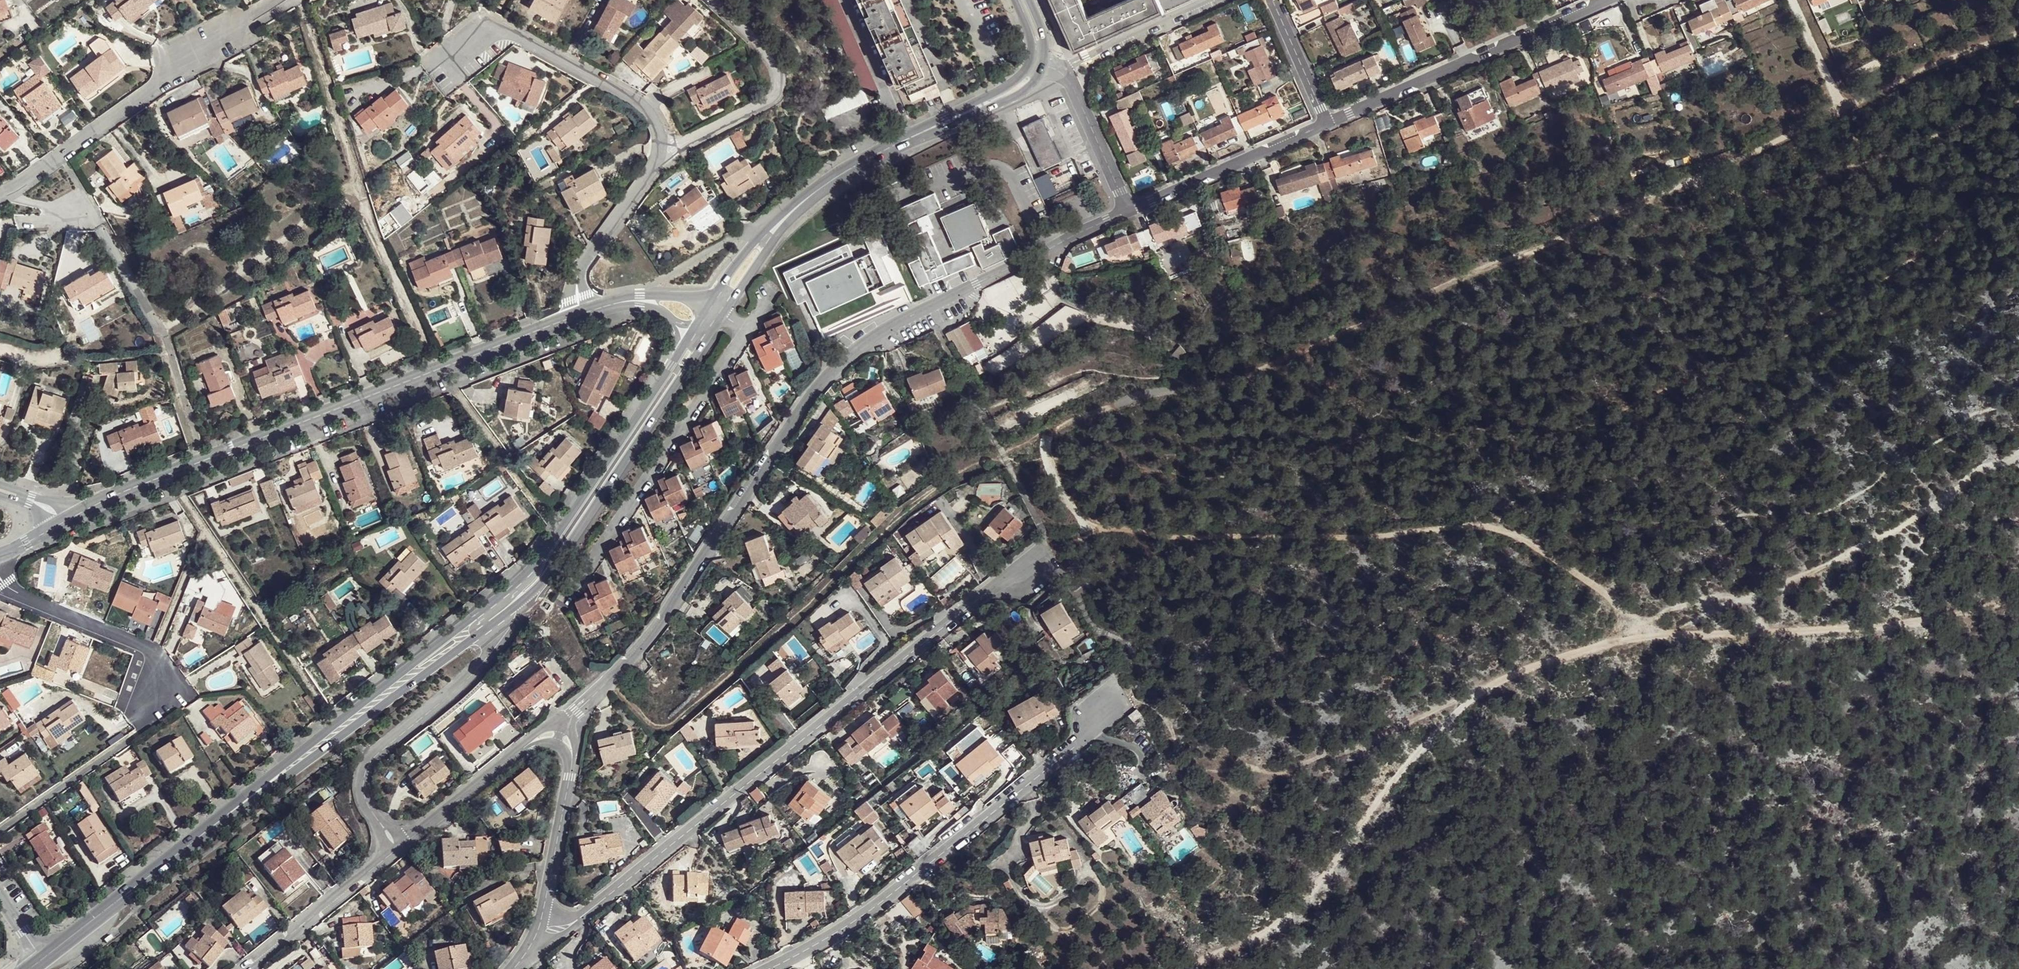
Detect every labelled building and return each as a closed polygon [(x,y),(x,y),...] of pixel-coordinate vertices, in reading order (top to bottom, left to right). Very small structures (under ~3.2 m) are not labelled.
[(10,8),(7,0),(0,0),(0,12),(10,8)] [(108,7),(117,20),(126,14),(129,17),(145,6),(147,8),(153,4),(158,0),(118,0),(108,7)] [(382,7),(352,17),(358,34),(373,29),(376,37),(392,30),(388,17),(394,14),(389,0),(381,3),(382,7)] [(533,3),(559,17),(568,0),(534,0),(533,3)] [(594,30),(607,38),(612,30),(616,32),(627,11),(630,13),(631,13),(637,3),(632,0),(610,0),(609,2),(610,2),(607,7),(604,5),(596,21),(599,23),(594,30)] [(638,40),(623,55),(632,63),(635,59),(650,73),(658,64),(662,67),(668,61),(665,58),(675,48),(674,47),(680,40),(698,22),(700,24),(708,17),(698,7),(695,10),(685,0),(676,0),(667,9),(676,18),(667,27),(671,32),(667,35),(662,30),(646,47),(638,40)] [(861,89),(863,94),(823,111),(828,123),(871,106),(867,97),(879,92),(839,0),(822,0),(861,89)] [(899,0),(856,0),(895,89),(903,86),(908,97),(919,93),(921,98),(937,91),(934,86),(936,85),(899,0)] [(1074,54),(1165,13),(1159,0),(1127,0),(1089,17),(1081,0),(1050,0),(1074,54)] [(1727,1),(1726,0),(1717,4),(1719,8),(1700,17),(1681,26),(1688,42),(1689,46),(1690,47),(1693,53),(1702,48),(1696,35),(1734,18),(1727,1)] [(1727,1),(1734,18),(1737,23),(1745,19),(1740,7),(1743,6),(1745,10),(1768,0),(1730,0),(1727,1)] [(1317,7),(1314,1),(1303,6),(1302,4),(1299,6),(1302,14),(1317,7)] [(1352,3),(1323,17),(1334,39),(1344,60),(1345,61),(1363,52),(1352,27),(1345,30),(1338,16),(1344,13),(1345,15),(1355,10),(1352,3)] [(145,6),(129,17),(131,21),(147,8),(145,6)] [(14,16),(10,8),(0,12),(0,22),(14,16)] [(1417,14),(1403,20),(1417,52),(1426,48),(1435,44),(1431,35),(1427,37),(1417,14)] [(1180,45),(1173,48),(1179,61),(1224,40),(1216,22),(1207,26),(1209,30),(1179,44),(1180,45)] [(341,49),(339,43),(348,41),(344,28),(327,33),(332,52),(341,49)] [(611,40),(616,32),(612,30),(607,38),(611,40)] [(1262,36),(1236,47),(1240,56),(1245,54),(1247,60),(1251,58),(1255,66),(1249,69),(1256,86),(1276,77),(1269,61),(1262,46),(1266,44),(1262,36)] [(90,45),(99,57),(86,67),(89,71),(85,74),(74,83),(86,97),(101,82),(103,85),(114,75),(126,64),(109,41),(99,38),(90,45)] [(1696,60),(1693,53),(1690,47),(1683,49),(1666,56),(1664,53),(1659,55),(1655,57),(1656,60),(1650,62),(1655,76),(1656,76),(1696,60)] [(1119,68),(1114,70),(1121,86),(1161,69),(1153,51),(1137,58),(1138,62),(1124,68),(1123,66),(1119,68)] [(1374,57),(1331,76),(1337,89),(1341,88),(1342,89),(1353,84),(1353,83),(1370,75),(1371,78),(1382,73),(1374,57)] [(1538,73),(1540,78),(1546,91),(1546,92),(1554,89),(1553,87),(1569,81),(1570,84),(1579,81),(1576,73),(1583,70),(1577,59),(1571,61),(1571,60),(1554,66),(1538,73)] [(1650,62),(1648,59),(1639,63),(1630,67),(1631,70),(1619,75),(1610,79),(1603,82),(1609,95),(1648,79),(1655,96),(1663,93),(1659,85),(1656,76),(1655,76),(1650,62)] [(532,74),(533,70),(511,61),(500,90),(536,104),(546,80),(542,78),(538,76),(532,74)] [(271,76),(260,81),(267,96),(274,92),(276,95),(290,88),(291,91),(309,83),(301,66),(287,72),(283,74),(281,70),(271,76)] [(1608,73),(1610,79),(1619,75),(1616,69),(1608,73)] [(699,85),(690,89),(696,101),(698,100),(703,110),(725,99),(723,96),(736,89),(728,73),(700,87),(699,85)] [(39,74),(14,92),(34,120),(36,121),(37,122),(39,123),(41,122),(43,121),(53,114),(63,107),(39,74)] [(1546,91),(1540,78),(1533,81),(1515,89),(1511,79),(1505,81),(1499,84),(1509,107),(1543,93),(1543,94),(1546,92),(1546,91)] [(1668,82),(1659,85),(1663,93),(1670,90),(1668,82)] [(224,100),(233,120),(261,107),(250,87),(237,93),(224,100)] [(271,103),(272,105),(280,101),(293,94),(291,91),(290,88),(276,95),(274,92),(267,96),(271,103)] [(381,101),(379,98),(356,117),(368,133),(379,123),(391,114),(393,116),(394,115),(408,103),(402,96),(396,89),(384,99),(381,101)] [(1469,93),(1472,103),(1486,100),(1483,89),(1469,93)] [(937,91),(921,98),(924,104),(939,97),(937,91)] [(1116,100),(1120,111),(1142,102),(1138,92),(1116,100)] [(1458,113),(1467,133),(1478,127),(1495,121),(1486,101),(1473,107),(1468,96),(1461,99),(1455,101),(1460,112),(1458,113)] [(1241,115),(1238,116),(1245,131),(1261,123),(1263,125),(1275,119),(1274,118),(1283,113),(1276,97),(1266,101),(1267,103),(1241,115)] [(170,116),(180,137),(210,121),(200,100),(185,108),(170,116)] [(1033,101),(1016,108),(1024,128),(1042,120),(1033,101)] [(564,140),(566,142),(579,132),(581,135),(597,122),(591,115),(585,108),(573,117),(569,119),(567,117),(548,132),(558,144),(564,140)] [(1129,109),(1112,117),(1132,163),(1139,160),(1145,157),(1142,150),(1147,148),(1145,144),(1148,143),(1143,133),(1136,136),(1129,119),(1133,118),(1129,109)] [(443,138),(439,143),(432,148),(448,166),(476,140),(473,136),(480,129),(473,121),(465,113),(441,135),(443,138)] [(391,114),(379,123),(384,129),(396,118),(394,115),(393,116),(391,114)] [(1,147),(16,134),(0,116),(0,145),(1,147)] [(1222,125),(1201,135),(1201,136),(1206,147),(1207,148),(1226,139),(1245,131),(1238,116),(1232,119),(1231,117),(1221,121),(1222,125)] [(1042,120),(1024,128),(1042,171),(1060,162),(1042,120)] [(210,121),(180,137),(183,142),(213,126),(210,121)] [(1449,136),(1443,121),(1428,129),(1427,127),(1422,130),(1416,132),(1417,133),(1407,138),(1412,148),(1421,144),(1423,148),(1449,136)] [(1467,133),(1470,141),(1483,137),(1478,127),(1467,133)] [(737,131),(730,135),(739,153),(747,149),(737,131)] [(579,132),(566,142),(568,145),(581,135),(579,132)] [(16,134),(1,147),(4,150),(19,138),(16,134)] [(1206,147),(1201,136),(1194,139),(1193,138),(1175,147),(1176,150),(1166,154),(1170,164),(1180,159),(1181,161),(1186,158),(1192,156),(1191,154),(1199,151),(1199,150),(1206,147)] [(133,183),(146,173),(145,170),(137,160),(129,166),(116,148),(109,153),(102,157),(117,179),(112,183),(120,195),(134,185),(133,183)] [(1332,165),(1323,167),(1328,184),(1379,170),(1374,155),(1343,164),(1342,160),(1336,161),(1331,163),(1332,165)] [(754,185),(756,190),(763,185),(771,181),(763,167),(754,172),(749,161),(743,165),(741,162),(729,170),(732,174),(726,177),(729,183),(723,186),(731,199),(754,185)] [(576,211),(586,205),(583,200),(606,186),(600,177),(594,167),(574,179),(576,182),(564,190),(576,211)] [(1328,184),(1323,167),(1317,169),(1317,167),(1307,169),(1308,174),(1292,178),(1276,182),(1280,198),(1319,187),(1322,199),(1332,196),(1328,184)] [(165,193),(175,215),(190,208),(189,206),(200,201),(198,198),(203,196),(195,179),(180,186),(165,193)] [(731,199),(732,201),(733,203),(756,190),(754,185),(731,199)] [(583,200),(586,205),(609,191),(606,186),(583,200)] [(1215,201),(1205,204),(1208,214),(1218,211),(1219,215),(1244,208),(1245,214),(1261,209),(1255,188),(1231,195),(1230,192),(1226,193),(1221,194),(1222,199),(1215,201)] [(699,191),(668,211),(676,223),(691,213),(692,215),(693,217),(710,206),(699,191)] [(907,225),(911,223),(919,219),(941,208),(933,191),(899,207),(907,225)] [(956,233),(958,239),(957,241),(956,243),(956,244),(956,246),(958,247),(961,247),(972,241),(976,243),(986,240),(988,236),(981,212),(979,210),(975,210),(974,211),(973,212),(973,213),(972,213),(971,217),(969,214),(968,213),(967,213),(965,213),(949,218),(950,220),(948,221),(948,222),(949,223),(950,224),(953,223),(953,226),(952,227),(951,227),(951,229),(950,230),(951,232),(952,233),(953,234),(956,233)] [(530,215),(526,238),(529,239),(529,243),(527,259),(536,261),(546,263),(550,242),(545,241),(548,227),(544,226),(545,217),(530,215)] [(907,225),(905,226),(909,236),(913,235),(916,234),(929,229),(919,219),(911,223),(907,225)] [(1150,248),(1153,255),(1160,251),(1157,245),(1189,232),(1183,219),(1172,224),(1160,229),(1158,225),(1149,229),(1150,231),(1144,233),(1150,248)] [(931,283),(976,264),(970,252),(945,262),(932,228),(929,229),(916,234),(913,235),(922,259),(930,283),(931,283)] [(890,254),(880,229),(864,237),(870,251),(854,259),(848,244),(782,273),(788,289),(797,285),(804,301),(796,305),(803,321),(875,289),(893,281),(882,257),(890,254)] [(1013,229),(996,235),(1000,244),(1003,244),(1008,260),(1022,255),(1013,229)] [(1119,243),(1108,247),(1113,259),(1124,255),(1126,258),(1150,248),(1144,233),(1137,237),(1136,235),(1128,239),(1128,238),(1119,242),(1119,243)] [(452,249),(458,264),(467,260),(469,264),(483,258),(484,262),(493,258),(502,254),(495,236),(481,242),(477,243),(475,240),(452,249)] [(450,267),(458,264),(452,249),(430,259),(431,262),(427,264),(413,270),(420,288),(430,284),(439,280),(438,277),(452,271),(450,267)] [(483,258),(469,264),(470,267),(484,262),(483,258)] [(922,259),(909,264),(919,287),(930,283),(922,259)] [(15,263),(11,261),(9,267),(4,286),(26,292),(41,296),(46,277),(18,268),(19,264),(15,263)] [(2,293),(4,286),(9,267),(1,264),(0,268),(0,292),(2,293)] [(90,280),(88,277),(67,288),(75,301),(82,298),(86,305),(116,287),(106,270),(100,274),(94,277),(90,280)] [(453,274),(452,271),(438,277),(439,280),(453,274)] [(804,301),(797,285),(788,289),(796,305),(804,301)] [(289,294),(263,305),(269,319),(281,314),(284,320),(300,314),(316,307),(309,290),(294,296),(290,297),(289,294)] [(40,300),(41,296),(26,292),(25,296),(40,300)] [(82,298),(75,301),(74,303),(79,312),(81,313),(88,309),(86,305),(82,298)] [(227,308),(220,313),(225,325),(233,322),(227,308)] [(764,373),(777,369),(775,365),(783,363),(781,355),(779,352),(790,349),(788,345),(795,343),(786,314),(774,317),(775,322),(771,323),(773,331),(762,335),(763,340),(755,342),(764,373)] [(365,343),(366,345),(379,339),(380,341),(390,337),(399,333),(391,316),(373,324),(370,325),(369,322),(351,330),(358,346),(365,343)] [(970,321),(947,332),(961,359),(983,347),(970,321)] [(379,339),(366,345),(367,347),(380,341),(379,339)] [(797,351),(795,343),(788,345),(790,349),(779,352),(781,355),(797,351)] [(599,362),(595,361),(580,389),(583,397),(596,404),(599,398),(603,391),(615,367),(621,370),(626,359),(606,348),(601,357),(599,362)] [(590,357),(582,353),(576,364),(584,368),(590,357)] [(210,370),(206,372),(214,391),(209,394),(214,405),(226,400),(238,395),(234,384),(232,385),(220,355),(206,361),(210,370)] [(296,374),(303,371),(298,357),(274,367),(275,370),(258,378),(265,395),(275,391),(285,387),(284,384),(298,378),(296,374)] [(119,363),(101,364),(101,375),(111,375),(111,379),(108,381),(104,391),(106,392),(106,391),(117,394),(117,396),(118,396),(122,389),(127,389),(138,388),(138,380),(141,379),(140,361),(128,362),(129,372),(120,373),(119,363)] [(275,370),(274,367),(273,365),(255,372),(258,378),(275,370)] [(615,367),(603,391),(609,394),(621,370),(615,367)] [(930,379),(915,384),(921,402),(954,391),(947,370),(938,373),(929,376),(930,379)] [(742,403),(751,399),(759,396),(750,372),(738,377),(737,375),(731,378),(734,385),(727,387),(729,391),(718,396),(729,419),(737,415),(745,411),(744,407),(742,403)] [(914,379),(915,384),(930,379),(929,376),(929,374),(914,379)] [(96,378),(86,375),(81,392),(85,393),(90,395),(96,378)] [(299,381),(298,378),(284,384),(285,387),(299,381)] [(508,386),(505,411),(529,415),(535,381),(519,379),(518,383),(517,387),(508,386)] [(880,418),(898,409),(890,393),(893,391),(889,385),(867,397),(861,385),(855,388),(849,391),(855,404),(853,405),(851,400),(840,406),(847,418),(862,411),(869,424),(880,418)] [(39,387),(36,396),(45,399),(47,392),(48,390),(39,387)] [(33,406),(30,415),(38,418),(39,417),(50,421),(50,422),(61,426),(70,400),(47,392),(45,399),(36,396),(33,406)] [(836,409),(826,422),(836,430),(844,420),(836,409)] [(898,409),(880,418),(884,425),(902,415),(898,409)] [(595,410),(588,420),(600,428),(607,419),(595,410)] [(38,418),(30,415),(28,421),(59,431),(61,426),(50,422),(50,421),(39,417),(38,418)] [(802,462),(813,471),(827,454),(831,457),(833,458),(844,444),(841,443),(846,437),(836,430),(826,422),(822,427),(819,431),(820,433),(824,435),(815,445),(802,462)] [(127,446),(129,449),(143,444),(144,448),(163,440),(156,423),(143,427),(139,429),(137,425),(110,436),(115,450),(127,446)] [(693,444),(682,449),(692,472),(710,465),(707,457),(724,450),(714,426),(703,430),(702,427),(695,430),(698,438),(691,440),(693,444)] [(812,443),(815,445),(824,435),(820,433),(812,443)] [(432,436),(425,439),(435,464),(442,461),(444,468),(478,454),(471,437),(457,442),(455,439),(443,444),(439,434),(432,436)] [(534,457),(529,463),(545,477),(552,471),(558,477),(570,462),(582,448),(567,436),(557,448),(553,446),(540,461),(534,457)] [(394,469),(390,471),(396,486),(414,478),(409,466),(412,465),(401,437),(394,439),(387,442),(390,449),(386,451),(393,465),(394,469)] [(143,444),(129,449),(130,453),(144,448),(143,444)] [(351,484),(347,485),(353,499),(371,491),(366,478),(369,477),(358,450),(351,453),(343,456),(346,463),(343,465),(349,479),(351,484)] [(827,454),(813,471),(817,474),(831,457),(827,454)] [(308,481),(290,488),(299,510),(323,500),(315,478),(325,474),(321,462),(310,466),(307,467),(303,469),(308,481)] [(409,466),(414,478),(418,477),(412,465),(409,466)] [(366,478),(371,491),(375,490),(369,477),(366,478)] [(658,497),(648,502),(657,524),(674,516),(672,510),(690,502),(679,478),(668,483),(666,480),(659,482),(663,491),(657,493),(658,497)] [(259,484),(269,508),(281,503),(271,479),(259,484)] [(222,500),(214,503),(219,516),(227,513),(231,521),(262,509),(255,491),(239,497),(223,503),(222,500)] [(793,506),(787,511),(804,532),(819,520),(824,525),(826,528),(835,521),(813,493),(804,501),(805,502),(802,505),(799,501),(793,506)] [(796,498),(799,501),(802,505),(805,502),(804,501),(800,495),(796,498)] [(500,502),(476,518),(484,531),(491,526),(496,533),(510,522),(525,512),(518,502),(513,505),(510,500),(502,505),(500,502)] [(1004,508),(990,526),(1008,541),(1015,532),(1022,523),(1004,508)] [(804,532),(787,511),(782,514),(803,541),(824,525),(819,520),(804,532)] [(945,541),(952,548),(953,528),(941,514),(908,539),(923,558),(932,551),(928,546),(940,536),(945,541)] [(484,531),(476,518),(469,523),(470,526),(443,546),(454,562),(463,556),(471,550),(482,542),(483,542),(478,535),(484,531)] [(147,531),(140,533),(146,548),(152,545),(154,552),(186,540),(179,522),(149,535),(147,531)] [(953,528),(952,548),(956,551),(961,547),(966,543),(953,528)] [(629,571),(639,566),(637,562),(654,554),(643,530),(633,535),(631,531),(624,535),(627,542),(621,545),(623,548),(612,553),(623,575),(629,571)] [(776,553),(774,549),(768,533),(749,541),(757,561),(759,560),(766,577),(774,574),(777,582),(791,576),(789,572),(787,568),(786,569),(779,553),(776,553)] [(928,546),(932,551),(945,541),(940,536),(928,546)] [(482,542),(471,550),(476,556),(486,549),(482,542)] [(397,585),(400,588),(410,577),(412,579),(419,572),(427,564),(413,551),(401,563),(399,560),(380,581),(391,592),(397,585)] [(73,553),(67,567),(75,570),(72,578),(105,592),(112,573),(97,567),(100,562),(73,553)] [(885,569),(867,582),(877,597),(896,584),(900,588),(907,584),(914,579),(897,556),(883,566),(885,569)] [(218,558),(213,562),(217,567),(222,563),(218,558)] [(642,572),(639,566),(629,571),(632,576),(642,572)] [(865,579),(867,582),(885,569),(883,566),(865,579)] [(410,577),(400,588),(402,590),(412,579),(410,577)] [(142,590),(121,581),(111,605),(131,613),(130,617),(149,625),(156,609),(166,614),(173,596),(158,590),(155,597),(160,599),(158,603),(140,595),(142,590)] [(593,624),(603,619),(599,612),(617,603),(606,581),(595,586),(593,583),(587,586),(590,593),(583,596),(585,599),(574,605),(584,628),(593,624)] [(153,599),(155,591),(144,589),(142,596),(153,599)] [(717,616),(729,629),(742,618),(744,621),(757,610),(740,591),(727,601),(729,604),(723,610),(717,616)] [(201,600),(196,613),(203,616),(202,620),(201,623),(228,633),(239,605),(224,599),(219,610),(208,606),(209,604),(201,600)] [(1065,604),(1045,615),(1062,646),(1074,640),(1082,636),(1065,604)] [(35,645),(41,630),(9,618),(10,614),(6,612),(3,610),(0,617),(0,633),(1,634),(1,635),(16,642),(17,639),(35,645)] [(832,619),(820,627),(825,633),(820,637),(828,647),(845,635),(847,638),(855,633),(862,627),(850,611),(834,622),(832,619)] [(369,622),(349,636),(358,649),(364,645),(366,648),(379,639),(380,641),(389,635),(398,629),(389,614),(375,622),(371,625),(369,622)] [(742,618),(729,629),(732,632),(744,621),(742,618)] [(604,623),(603,619),(593,624),(594,627),(604,623)] [(984,636),(981,639),(985,645),(973,655),(984,670),(987,668),(992,675),(1003,665),(1000,662),(1003,659),(998,651),(1011,640),(1016,636),(1006,623),(998,629),(1000,632),(992,638),(988,633),(984,636)] [(1095,639),(1092,634),(1086,638),(1089,643),(1095,639)] [(338,670),(361,654),(358,649),(349,636),(324,652),(326,656),(318,661),(331,681),(336,678),(341,675),(338,670)] [(250,637),(236,646),(242,654),(246,652),(254,665),(259,672),(255,675),(265,690),(281,680),(272,664),(275,662),(261,641),(255,645),(250,637)] [(80,643),(72,640),(67,638),(59,656),(52,653),(46,666),(55,669),(57,665),(67,668),(68,665),(80,670),(89,647),(84,645),(80,643)] [(33,650),(35,645),(17,639),(16,642),(16,643),(33,650)] [(379,639),(366,648),(368,650),(380,641),(379,639)] [(985,645),(981,639),(965,652),(969,658),(973,655),(985,645)] [(1074,640),(1062,646),(1065,651),(1077,645),(1074,640)] [(259,672),(254,665),(251,668),(255,675),(259,672)] [(788,701),(800,692),(802,690),(805,688),(789,668),(772,682),(788,701)] [(525,708),(530,705),(540,697),(542,699),(557,687),(543,669),(509,697),(521,712),(525,708)] [(943,714),(944,713),(945,712),(946,671),(945,669),(932,680),(933,683),(926,689),(919,694),(925,700),(929,696),(943,714)] [(945,712),(944,713),(955,706),(950,700),(962,691),(946,671),(945,712)] [(559,689),(557,687),(542,699),(544,702),(559,689)] [(802,695),(800,692),(788,701),(790,704),(802,695)] [(1012,713),(1025,737),(1031,734),(1036,731),(1033,726),(1051,716),(1054,721),(1062,716),(1053,699),(1045,704),(1041,696),(1012,713)] [(540,697),(530,705),(532,707),(542,699),(540,697)] [(54,732),(56,735),(69,727),(72,730),(88,719),(82,711),(77,703),(64,711),(62,708),(38,724),(47,737),(54,732)] [(8,717),(0,705),(0,723),(8,717)] [(253,733),(258,729),(240,705),(228,714),(222,707),(217,710),(214,707),(206,713),(213,723),(211,724),(217,731),(220,728),(227,737),(231,735),(238,744),(246,739),(253,733)] [(459,749),(465,756),(486,740),(481,735),(485,731),(486,733),(500,722),(492,711),(482,718),(480,715),(467,726),(468,729),(453,741),(459,749)] [(1135,724),(1143,719),(1137,712),(1130,718),(1135,724)] [(867,725),(856,734),(857,735),(859,738),(856,740),(854,737),(841,748),(855,764),(870,752),(871,752),(893,734),(879,716),(867,725)] [(1051,716),(1033,726),(1036,731),(1054,721),(1051,716)] [(486,740),(465,756),(468,760),(493,741),(490,737),(504,726),(500,722),(486,733),(485,731),(481,735),(486,740)] [(743,746),(766,741),(763,730),(758,731),(756,723),(719,732),(724,756),(735,754),(745,752),(744,749),(743,746)] [(69,727),(56,735),(58,739),(72,730),(69,727)] [(263,734),(258,729),(253,733),(257,738),(263,734)] [(203,737),(208,745),(213,742),(208,733),(203,737)] [(602,749),(604,758),(620,754),(621,756),(628,755),(636,753),(631,733),(600,740),(602,749)] [(960,764),(970,778),(992,761),(995,765),(1000,762),(1005,758),(989,737),(966,755),(968,758),(960,764)] [(167,748),(155,756),(168,776),(192,760),(179,740),(167,748)] [(766,744),(766,741),(743,746),(744,749),(766,744)] [(19,786),(40,772),(27,753),(11,765),(7,759),(0,764),(0,774),(4,772),(10,780),(13,778),(19,786)] [(620,754),(604,758),(605,764),(629,758),(628,755),(621,756),(620,754)] [(928,755),(908,771),(911,774),(930,758),(928,755)] [(968,758),(966,755),(958,761),(960,764),(968,758)] [(412,785),(421,797),(435,786),(437,789),(442,785),(446,782),(445,780),(450,775),(438,760),(424,772),(420,769),(409,778),(414,784),(412,785)] [(995,765),(992,761),(970,778),(973,782),(995,765)] [(144,781),(151,777),(143,764),(136,768),(138,771),(130,776),(126,768),(104,782),(118,804),(132,795),(147,786),(144,781)] [(40,772),(19,786),(22,790),(43,775),(40,772)] [(543,790),(529,772),(500,795),(512,811),(519,805),(526,800),(529,802),(543,790)] [(668,799),(678,788),(663,773),(640,798),(658,814),(664,808),(670,802),(668,799)] [(803,792),(793,804),(812,821),(819,813),(822,815),(830,805),(826,802),(832,794),(813,779),(803,792)] [(904,803),(918,821),(940,804),(942,808),(945,811),(947,815),(958,806),(945,790),(935,798),(926,786),(923,789),(919,783),(900,797),(904,803)] [(1133,815),(1141,808),(1143,812),(1160,833),(1172,824),(1175,828),(1183,822),(1174,809),(1176,808),(1178,807),(1178,806),(1179,806),(1179,805),(1179,804),(1179,803),(1179,802),(1178,801),(1177,801),(1177,800),(1176,800),(1175,800),(1175,801),(1174,801),(1172,803),(1163,791),(1153,799),(1142,785),(1132,793),(1122,801),(1123,802),(1133,815)] [(435,786),(421,797),(425,802),(438,791),(437,789),(435,786)] [(681,790),(678,788),(668,799),(670,802),(681,790)] [(760,789),(754,794),(761,802),(767,797),(760,789)] [(837,798),(832,794),(826,802),(830,805),(837,798)] [(878,796),(871,801),(879,810),(885,805),(878,796)] [(900,797),(893,802),(898,808),(904,803),(900,797)] [(866,801),(854,810),(867,828),(880,818),(866,801)] [(1089,817),(1083,822),(1097,844),(1108,835),(1106,832),(1103,828),(1107,825),(1110,829),(1124,818),(1130,826),(1137,820),(1135,818),(1133,815),(1123,802),(1116,808),(1112,802),(1095,815),(1094,813),(1090,809),(1088,811),(1085,813),(1089,817)] [(940,804),(918,821),(920,825),(942,808),(940,804)] [(330,823),(333,821),(323,808),(302,825),(328,858),(336,850),(345,843),(330,823)] [(1141,808),(1133,815),(1135,818),(1143,812),(1141,808)] [(977,813),(974,810),(967,815),(970,819),(977,813)] [(827,820),(822,815),(819,813),(812,821),(819,825),(827,820)] [(86,845),(99,863),(108,857),(117,851),(92,815),(77,826),(88,843),(86,845)] [(739,848),(747,859),(764,847),(766,849),(784,835),(772,820),(758,831),(754,834),(755,836),(752,838),(749,840),(746,843),(740,847),(739,848)] [(349,841),(333,821),(330,823),(345,843),(349,841)] [(838,847),(845,855),(849,852),(856,861),(871,849),(875,854),(883,848),(890,843),(875,822),(862,832),(860,830),(838,847)] [(1172,824),(1160,833),(1163,837),(1175,828),(1172,824)] [(29,843),(47,870),(62,860),(45,835),(49,832),(43,825),(32,833),(35,839),(29,843)] [(750,834),(752,838),(755,836),(754,834),(758,831),(756,829),(750,834)] [(784,835),(766,849),(768,853),(787,839),(784,835)] [(1108,835),(1097,844),(1100,847),(1111,839),(1108,835)] [(583,852),(589,869),(604,864),(605,868),(630,860),(622,838),(605,844),(604,841),(598,843),(598,846),(583,852)] [(1048,842),(1044,843),(1039,844),(1034,845),(1039,866),(1061,861),(1062,865),(1075,862),(1070,841),(1060,843),(1059,840),(1048,842)] [(446,869),(460,868),(460,864),(478,862),(476,844),(459,846),(457,843),(450,843),(443,844),(446,869)] [(499,845),(500,858),(518,857),(518,844),(499,845)] [(254,864),(260,871),(280,854),(274,847),(254,864)] [(764,847),(747,859),(750,862),(766,849),(764,847)] [(849,852),(845,855),(855,869),(875,854),(871,849),(856,861),(849,852)] [(280,854),(260,871),(281,896),(291,887),(301,878),(280,854)] [(1040,870),(1062,865),(1061,861),(1039,866),(1040,870)] [(604,864),(589,869),(590,872),(605,868),(604,864)] [(677,878),(676,895),(690,896),(690,900),(700,900),(701,897),(712,898),(713,877),(691,876),(690,881),(686,881),(686,878),(681,878),(677,878)] [(435,892),(427,882),(418,890),(408,878),(393,889),(391,887),(385,892),(380,897),(390,909),(394,905),(402,915),(410,908),(413,911),(426,900),(425,899),(435,892)] [(476,906),(485,923),(499,916),(501,919),(512,914),(523,909),(513,888),(497,896),(496,893),(488,897),(489,900),(476,906)] [(790,893),(790,913),(806,912),(806,908),(812,908),(813,913),(821,913),(829,913),(828,892),(790,893)] [(911,892),(902,899),(908,908),(915,916),(924,910),(911,892)] [(219,912),(232,929),(253,913),(258,918),(261,915),(264,913),(254,900),(248,904),(240,895),(219,912)] [(690,896),(676,895),(676,903),(700,904),(700,900),(690,900),(690,896)] [(806,912),(790,913),(790,918),(813,917),(813,913),(812,908),(806,908),(806,912)] [(958,920),(949,927),(961,943),(967,938),(968,939),(975,933),(974,932),(979,928),(986,928),(986,933),(999,932),(1009,931),(1005,910),(989,911),(989,908),(982,909),(982,910),(968,911),(969,916),(961,923),(958,920)] [(253,913),(232,929),(236,934),(258,918),(253,913)] [(499,916),(485,923),(486,926),(501,919),(499,916)] [(343,920),(346,952),(373,949),(370,926),(362,927),(361,918),(352,919),(343,920)] [(634,932),(631,929),(624,934),(618,939),(635,962),(652,949),(654,951),(665,942),(649,921),(638,929),(634,932)] [(735,943),(740,946),(744,947),(747,949),(753,938),(737,929),(731,939),(716,931),(702,954),(722,965),(735,943)] [(188,957),(202,968),(210,968),(214,965),(221,957),(204,941),(188,957)] [(934,945),(928,941),(925,947),(926,948),(922,955),(920,954),(915,964),(922,968),(921,968),(933,968),(934,945)] [(728,968),(740,946),(735,943),(722,965),(728,968)] [(934,945),(933,968),(956,968),(957,968),(936,956),(940,949),(934,945)] [(440,968),(469,968),(471,968),(466,947),(436,954),(440,968)] [(652,949),(635,962),(638,966),(655,953),(654,951),(652,949)] [(607,959),(600,965),(595,968),(616,968),(607,959)]
